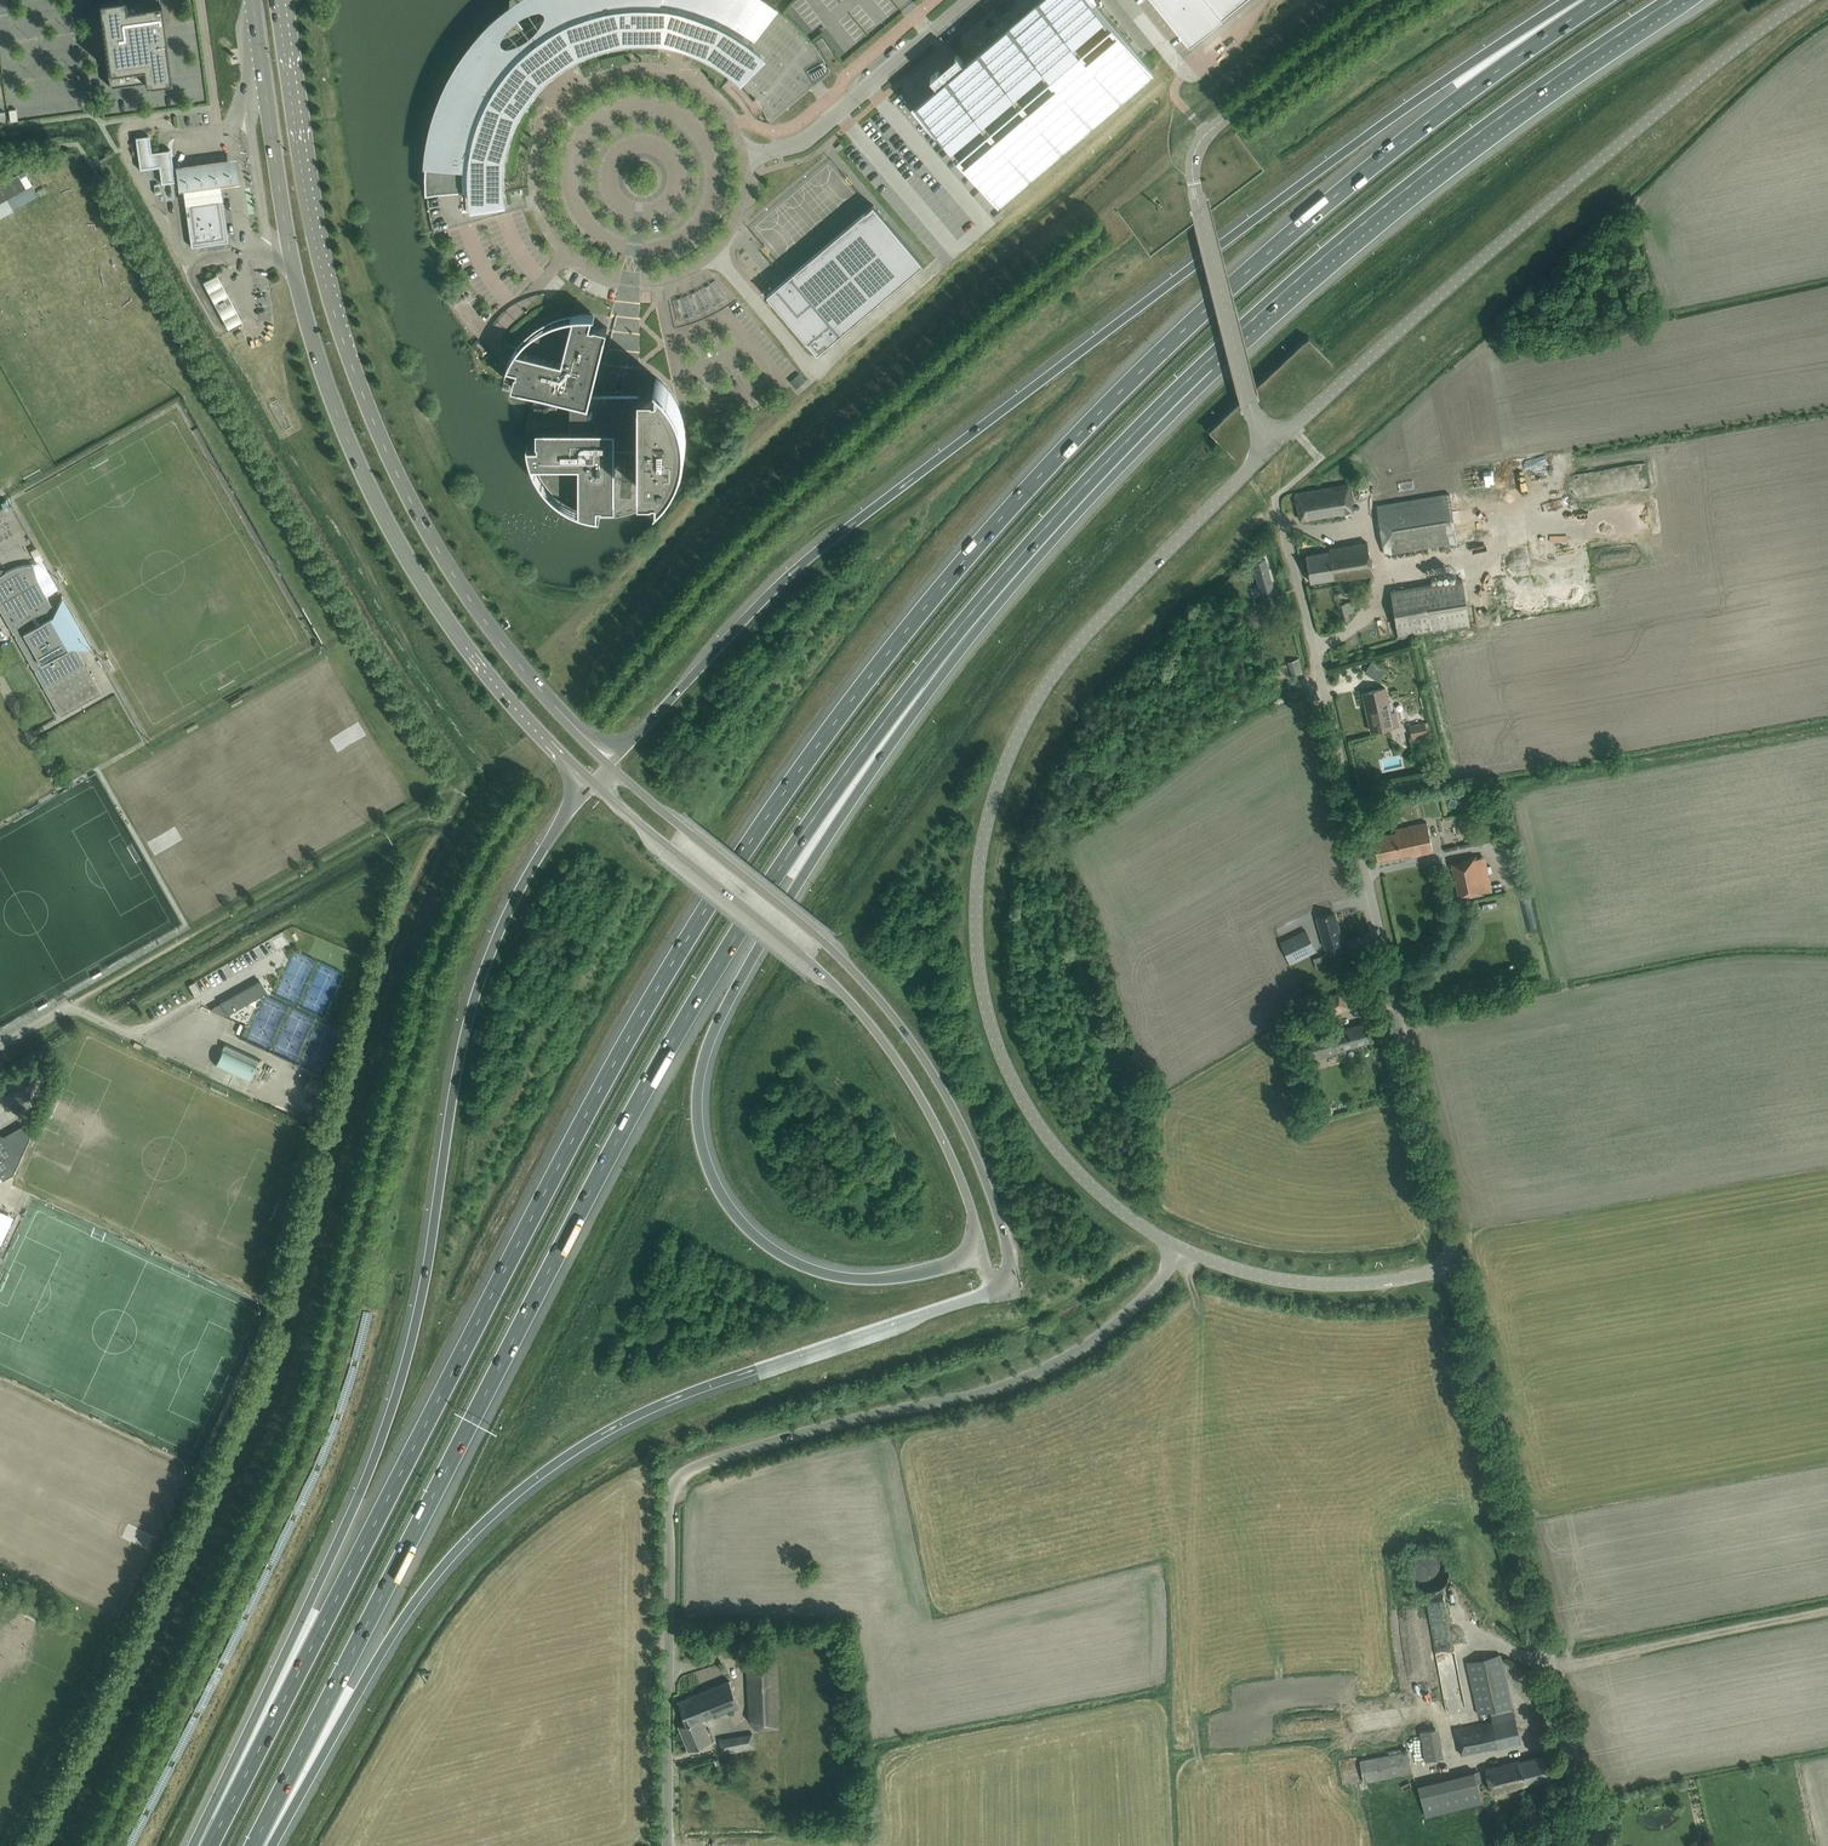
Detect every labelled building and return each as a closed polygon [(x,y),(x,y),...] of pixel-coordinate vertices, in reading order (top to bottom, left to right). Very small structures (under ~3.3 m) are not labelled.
[(109,64),(144,59),(146,77),(173,73),(162,0),(101,0),(109,64)] [(776,7),(766,0),(509,0),(509,6),(508,8),(497,16),(497,17),(496,18),(495,17),(487,24),(488,25),(486,27),(476,38),(467,50),(458,63),(451,76),(450,78),(449,77),(444,86),(445,87),(444,89),(438,103),(439,103),(438,105),(436,105),(433,115),(434,116),(434,118),(430,132),(427,147),(428,147),(427,149),(426,149),(425,160),(426,160),(426,162),(425,177),(426,177),(426,193),(427,207),(430,223),(433,232),(508,212),(506,200),(502,201),(500,187),(500,174),(501,161),(503,148),(506,135),(511,123),(517,111),(523,99),(531,89),(540,79),(548,71),(548,70),(560,61),(571,54),(572,54),(583,48),(595,43),(608,40),(621,37),(634,36),(642,35),(644,35),(645,35),(646,34),(646,33),(647,32),(647,31),(674,35),(687,38),(700,43),(712,49),(724,56),(735,64),(746,74),(763,56),(748,43),(754,35),(776,7)] [(914,103),(998,201),(1153,68),(1095,0),(1035,0),(963,61),(956,54),(930,77),(936,84),(914,103)] [(1243,0),(1153,0),(1189,44),(1243,0)] [(833,54),(821,37),(815,41),(827,58),(833,54)] [(792,106),(835,73),(823,57),(814,63),(818,68),(795,86),(799,91),(787,100),(792,106)] [(752,115),(761,107),(735,80),(727,88),(752,115)] [(161,181),(161,183),(163,183),(163,182),(172,180),(173,182),(175,181),(174,179),(170,151),(170,149),(168,149),(168,150),(151,152),(150,152),(148,137),(149,137),(149,135),(147,135),(147,136),(137,137),(135,137),(135,139),(136,139),(140,167),(139,167),(139,169),(141,169),(141,168),(158,165),(158,166),(159,166),(161,181)] [(236,159),(175,167),(179,194),(240,185),(236,159)] [(26,188),(18,174),(0,183),(0,203),(26,188)] [(227,239),(221,198),(221,197),(221,195),(219,196),(219,197),(186,202),(186,200),(184,201),(184,202),(185,202),(191,244),(190,244),(190,246),(192,246),(192,245),(226,241),(228,241),(227,239)] [(873,204),(768,294),(817,352),(923,263),(873,204)] [(201,285),(211,305),(226,297),(216,278),(201,285)] [(226,297),(211,305),(215,313),(230,306),(226,297)] [(215,313),(226,333),(240,326),(230,306),(215,313)] [(590,324),(592,315),(594,315),(594,314),(592,313),(585,313),(582,313),(578,313),(573,313),(572,317),(566,318),(560,320),(554,322),(548,324),(542,327),(537,331),(532,335),(527,339),(523,344),(520,348),(519,349),(516,348),(513,352),(511,356),(509,359),(508,363),(506,367),(507,367),(508,366),(517,368),(516,371),(515,371),(512,385),(519,386),(519,387),(571,399),(571,428),(544,428),(537,428),(537,442),(538,442),(538,464),(535,464),(538,471),(541,476),(544,482),(548,487),(552,491),(557,496),(562,500),(567,503),(573,506),(578,508),(580,509),(580,513),(584,514),(588,515),(592,516),(596,517),(600,517),(600,516),(598,516),(598,506),(601,506),(601,507),(615,507),(615,500),(615,447),(640,447),(640,482),(640,490),(654,490),(654,488),(662,488),(663,488),(665,485),(669,480),(672,474),(675,469),(677,463),(679,457),(680,450),(681,444),(681,438),(681,431),(680,425),(679,419),(677,413),(675,407),(672,401),(669,396),(665,391),(662,387),(654,387),(654,386),(640,386),(640,393),(640,394),(623,394),(622,393),(622,392),(621,391),(620,390),(619,390),(618,390),(617,391),(616,391),(616,392),(615,393),(615,394),(591,394),(606,334),(605,334),(607,327),(594,324),(593,325),(590,324)] [(241,330),(235,333),(238,338),(243,335),(241,330)] [(793,384),(800,392),(810,384),(803,376),(793,384)] [(1355,510),(1348,484),(1294,493),(1300,519),(1355,510)] [(1457,541),(1449,493),(1376,506),(1384,554),(1457,541)] [(1329,548),(1330,551),(1306,555),(1310,582),(1344,576),(1344,578),(1372,573),(1367,542),(1329,548)] [(1265,559),(1252,562),(1266,608),(1278,604),(1265,559)] [(85,667),(83,664),(84,663),(46,596),(43,589),(40,584),(38,579),(36,574),(35,569),(33,562),(28,564),(24,565),(20,566),(16,567),(12,568),(9,570),(5,571),(5,572),(4,572),(0,572),(0,611),(1,613),(11,631),(12,630),(14,634),(13,634),(32,667),(33,667),(35,670),(34,671),(43,686),(44,686),(45,689),(45,690),(60,716),(101,692),(86,666),(85,667)] [(1519,573),(1521,580),(1535,576),(1533,569),(1519,573)] [(1390,590),(1398,636),(1411,634),(1412,634),(1470,625),(1462,578),(1390,590)] [(1337,604),(1340,615),(1354,611),(1351,601),(1337,604)] [(1368,675),(1383,684),(1391,672),(1376,663),(1368,675)] [(1386,687),(1374,690),(1362,693),(1371,731),(1399,725),(1396,711),(1392,712),(1386,687)] [(1416,744),(1432,743),(1432,731),(1416,732),(1416,744)] [(1445,820),(1446,844),(1468,843),(1467,819),(1445,820)] [(1426,822),(1394,829),(1395,832),(1372,837),(1377,860),(1411,853),(1411,855),(1433,851),(1426,822)] [(1484,893),(1476,854),(1461,857),(1461,860),(1451,862),(1458,897),(1469,895),(1469,896),(1484,893)] [(1334,913),(1317,917),(1325,947),(1328,954),(1341,950),(1339,942),(1342,942),(1334,913)] [(1315,950),(1305,930),(1280,942),(1290,962),(1315,950)] [(315,936),(310,948),(331,958),(337,946),(315,936)] [(259,980),(220,1002),(227,1013),(266,991),(259,980)] [(194,981),(188,985),(195,998),(201,994),(195,982),(194,981)] [(1318,1002),(1325,1017),(1346,1007),(1339,992),(1318,1002)] [(1309,1039),(1314,1058),(1344,1049),(1344,1048),(1370,1041),(1365,1022),(1309,1039)] [(224,1043),(214,1065),(249,1081),(259,1059),(224,1043)] [(308,1092),(326,1097),(330,1085),(312,1079),(308,1092)] [(1,1178),(2,1179),(12,1174),(29,1137),(29,1136),(22,1124),(2,1136),(2,1135),(0,1136),(0,1176),(1,1178)] [(1438,1564),(1423,1566),(1424,1574),(1420,1575),(1421,1593),(1454,1590),(1451,1557),(1438,1558),(1438,1564)] [(1478,1714),(1490,1711),(1492,1720),(1454,1729),(1456,1738),(1458,1738),(1462,1755),(1521,1741),(1513,1709),(1500,1654),(1466,1661),(1478,1714)] [(758,1720),(759,1729),(777,1727),(775,1659),(755,1660),(756,1663),(747,1663),(747,1666),(743,1667),(744,1680),(748,1680),(749,1720),(758,1720)] [(678,1700),(686,1721),(679,1725),(688,1749),(712,1739),(703,1719),(739,1704),(729,1680),(678,1700)] [(1420,1731),(1425,1760),(1441,1757),(1435,1728),(1420,1731)] [(756,1747),(752,1734),(719,1739),(722,1753),(756,1747)] [(1363,1782),(1411,1772),(1407,1751),(1359,1760),(1363,1782)] [(1519,1759),(1485,1768),(1491,1793),(1524,1785),(1524,1783),(1548,1777),(1543,1755),(1519,1761),(1519,1759)] [(1482,1802),(1474,1771),(1418,1785),(1425,1816),(1482,1802)]
